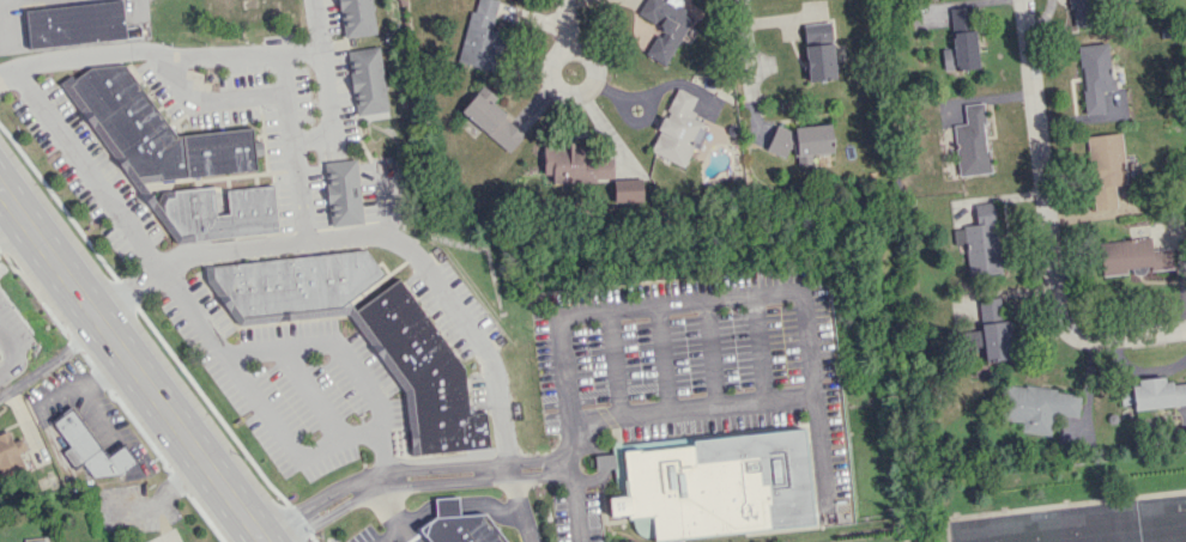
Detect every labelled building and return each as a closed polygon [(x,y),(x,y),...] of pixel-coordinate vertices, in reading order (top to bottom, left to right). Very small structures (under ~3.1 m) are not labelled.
[(29,49),(141,37),(140,25),(125,27),(123,0),(25,10),(29,49)] [(371,0),(338,0),(344,38),(376,34),(371,0)] [(494,71),(504,33),(491,30),(498,0),(473,0),(458,62),(494,71)] [(678,8),(683,0),(665,0),(665,1),(664,0),(645,0),(637,14),(661,27),(645,55),(665,66),(693,16),(678,8)] [(1071,27),(1100,24),(1098,0),(1069,0),(1071,27)] [(835,79),(830,22),(802,24),(804,38),(812,38),(812,46),(804,46),(807,81),(835,79)] [(978,68),(976,31),(951,32),(952,48),(942,49),(943,70),(978,68)] [(1077,46),(1084,115),(1104,112),(1102,91),(1113,90),(1108,43),(1077,46)] [(348,50),(354,115),(386,112),(381,47),(348,50)] [(90,67),(123,65),(176,136),(252,128),(255,170),(159,179),(159,176),(134,177),(66,85),(90,67)] [(525,134),(491,104),(496,98),(482,86),(460,111),(508,153),(525,134)] [(684,167),(692,148),(696,149),(708,123),(688,114),(696,97),(676,88),(648,151),(684,167)] [(990,173),(983,102),(963,104),(965,124),(953,125),(958,176),(990,173)] [(772,153),(789,153),(789,155),(832,153),(831,125),(770,128),(772,153)] [(1087,135),(1092,210),(1116,208),(1114,185),(1124,184),(1122,133),(1087,135)] [(614,158),(585,156),(586,145),(554,143),(552,179),(613,183),(614,158)] [(361,224),(357,159),(325,162),(329,226),(361,224)] [(613,180),(614,201),(643,200),(642,179),(613,180)] [(164,196),(173,195),(173,190),(212,187),(216,215),(229,213),(226,190),(273,185),(278,231),(194,242),(193,236),(178,238),(161,213),(159,205),(164,196)] [(968,276),(1000,273),(993,203),(974,205),(975,224),(963,226),(968,276)] [(1172,268),(1172,248),(1151,250),(1150,238),(1099,241),(1101,276),(1128,274),(1127,270),(1172,268)] [(365,250),(383,275),(346,303),(350,307),(241,319),(211,279),(211,267),(365,250)] [(489,447),(417,455),(410,389),(350,307),(353,312),(398,278),(464,369),(468,414),(484,412),(489,447)] [(983,361),(1011,359),(1009,321),(1001,321),(1000,297),(979,298),(983,361)] [(981,346),(980,330),(963,331),(964,347),(981,346)] [(1185,405),(1185,382),(1165,384),(1164,376),(1137,379),(1138,388),(1119,390),(1121,405),(1133,404),(1133,410),(1185,405)] [(1051,436),(1053,414),(1078,417),(1081,393),(1004,384),(1000,420),(1022,423),(1021,432),(1051,436)] [(51,420),(69,447),(62,452),(74,470),(83,464),(98,485),(134,460),(122,443),(105,454),(72,406),(51,420)] [(654,540),(812,524),(801,427),(622,450),(628,518),(651,516),(654,540)] [(12,442),(9,433),(0,436),(0,475),(1,477),(24,469),(18,453),(26,450),(22,438),(12,442)] [(505,541),(485,514),(459,515),(458,497),(434,498),(435,516),(420,528),(430,541),(505,541)]
